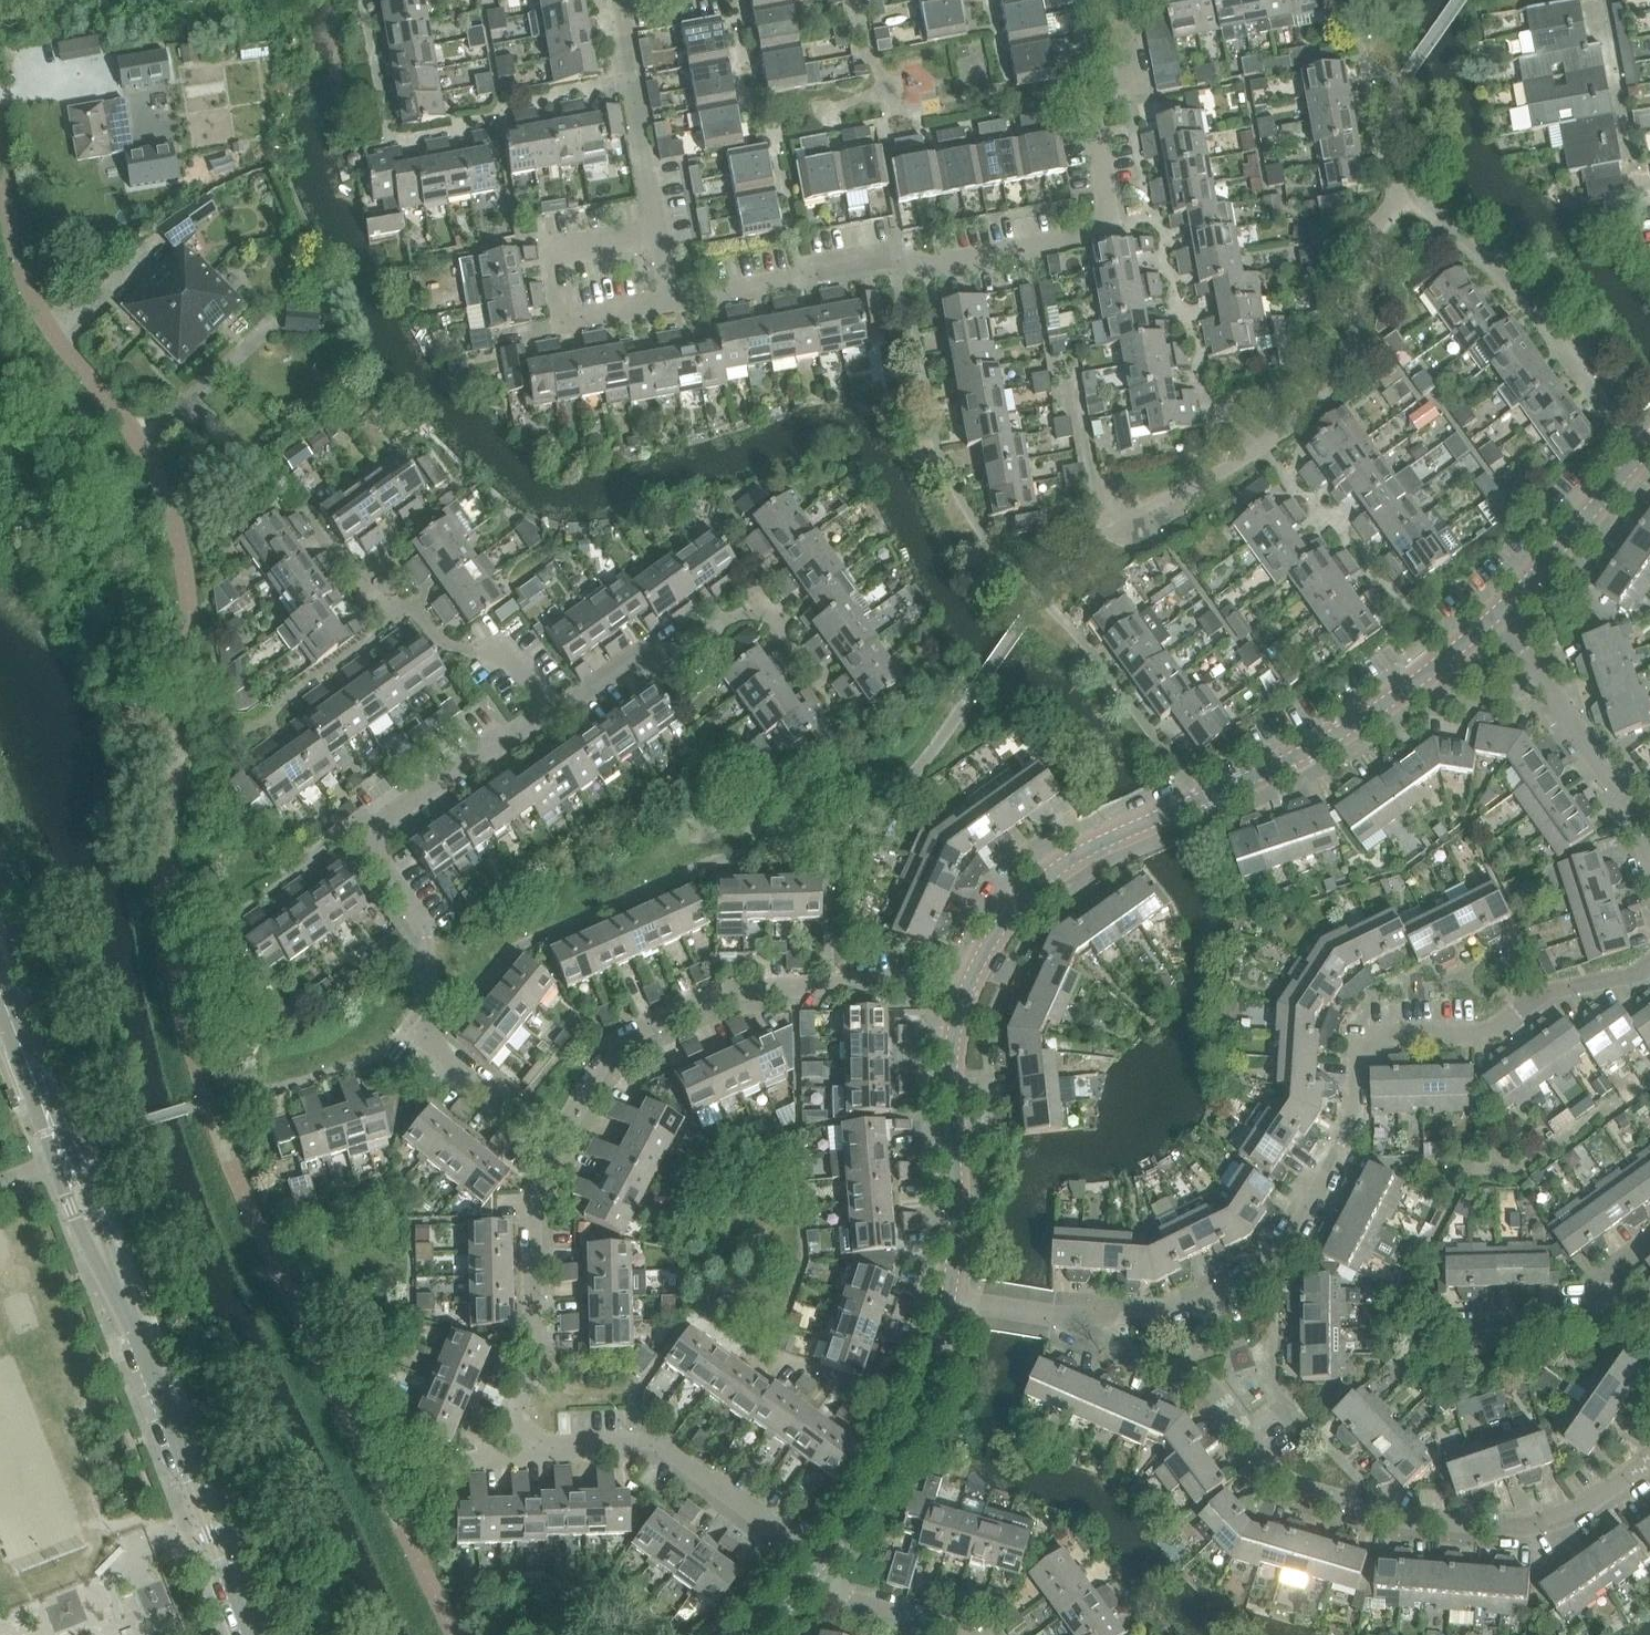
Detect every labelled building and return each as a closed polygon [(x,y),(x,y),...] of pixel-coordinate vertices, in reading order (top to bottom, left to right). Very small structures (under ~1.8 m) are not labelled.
[(384,31),(428,23),(424,0),(413,0),(393,4),(380,6),(384,31)] [(541,13),(584,5),(584,0),(538,0),(541,13)] [(752,10),(792,3),(791,0),(750,0),(752,10)] [(868,10),(882,8),(881,0),(870,0),(867,1),(868,10)] [(921,22),(962,14),(959,0),(923,0),(917,1),(921,22)] [(1041,0),(1016,0),(1001,3),(1005,24),(1044,17),(1041,0)] [(1193,0),(1167,0),(1170,12),(1172,25),(1174,38),(1175,41),(1200,36),(1193,0)] [(1200,36),(1223,32),(1217,0),(1193,0),(1200,36)] [(1223,32),(1247,27),(1241,0),(1217,0),(1223,32)] [(1247,27),(1270,23),(1266,0),(1241,0),(1247,27)] [(1270,23),(1294,19),(1290,0),(1266,0),(1270,23)] [(1294,19),(1325,12),(1327,19),(1341,17),(1338,0),(1290,0),(1294,19)] [(1532,34),(1585,24),(1580,0),(1528,10),(1532,34)] [(752,10),(756,31),(796,24),(792,3),(752,10)] [(1613,7),(1615,19),(1627,16),(1625,4),(1613,7)] [(541,13),(545,36),(589,28),(584,5),(541,13)] [(882,8),(868,10),(870,20),(884,17),(882,8)] [(487,13),(489,22),(505,19),(503,10),(487,13)] [(1172,25),(1170,12),(1144,17),(1146,30),(1172,25)] [(966,36),(962,14),(921,22),(925,43),(966,36)] [(1615,19),(1617,31),(1630,28),(1627,16),(1615,19)] [(1048,37),(1044,17),(1005,24),(1008,45),(1048,37)] [(1070,19),(1073,33),(1082,31),(1080,17),(1070,19)] [(680,26),(684,47),(724,40),(720,18),(680,26)] [(505,19),(489,22),(490,32),(507,29),(505,19)] [(384,31),(389,54),(432,46),(428,23),(384,31)] [(756,31),(760,52),(799,45),(796,24),(756,31)] [(1524,59),(1537,57),(1537,58),(1589,49),(1589,47),(1585,24),(1532,34),(1533,35),(1520,37),(1524,59)] [(1174,38),(1172,25),(1146,30),(1149,42),(1174,38)] [(832,29),(834,38),(848,36),(846,26),(832,29)] [(466,30),(468,40),(484,37),(483,27),(466,30)] [(589,28),(545,36),(549,60),(593,52),(589,28)] [(1617,31),(1619,42),(1632,40),(1630,28),(1617,31)] [(1082,31),(1073,33),(1075,47),(1085,45),(1082,31)] [(848,36),(834,38),(836,48),(850,45),(848,36)] [(484,37),(468,40),(470,50),(486,47),(484,37)] [(1052,58),(1048,38),(1008,45),(1012,66),(1052,58)] [(1177,50),(1175,41),(1174,38),(1149,42),(1151,55),(1177,50)] [(639,41),(641,55),(651,54),(648,40),(639,41)] [(684,47),(688,68),(728,61),(724,40),(684,47)] [(874,43),(876,52),(890,50),(888,40),(874,43)] [(1619,42),(1621,54),(1634,51),(1632,40),(1619,42)] [(61,61),(76,58),(73,44),(58,46),(61,61)] [(803,66),(799,45),(760,52),(764,73),(803,66)] [(1520,60),(1525,84),(1605,69),(1601,45),(1589,47),(1589,49),(1537,58),(1537,57),(1524,59),(1520,60)] [(389,54),(393,78),(437,70),(432,46),(389,54)] [(1309,48),(1299,49),(1302,66),(1312,64),(1309,48)] [(1302,66),(1299,49),(1289,51),(1292,68),(1302,66)] [(1179,62),(1177,50),(1151,55),(1153,68),(1179,62)] [(1621,54),(1624,66),(1636,63),(1634,51),(1621,54)] [(170,80),(165,52),(117,60),(121,88),(170,80)] [(593,52),(549,60),(554,85),(598,77),(593,52)] [(651,54),(641,55),(644,69),(653,67),(651,54)] [(512,56),(495,60),(497,69),(514,66),(512,56)] [(1262,56),(1252,58),(1255,75),(1265,73),(1262,56)] [(1052,58),(1012,66),(1016,87),(1056,80),(1052,58)] [(1255,75),(1252,58),(1242,60),(1245,77),(1255,75)] [(1078,61),(1081,75),(1090,74),(1088,59),(1078,61)] [(688,68),(692,89),(732,82),(728,61),(688,68)] [(1181,75),(1179,63),(1153,68),(1156,80),(1181,75)] [(1624,66),(1626,77),(1638,75),(1636,63),(1624,66)] [(1215,65),(1205,67),(1208,84),(1218,82),(1215,65)] [(497,69),(499,79),(516,76),(514,66),(497,69)] [(764,73),(768,94),(807,87),(803,66),(764,73)] [(854,69),(856,78),(870,76),(868,66),(854,69)] [(1303,74),(1307,98),(1351,90),(1347,66),(1303,74)] [(1208,84),(1205,67),(1195,69),(1198,85),(1208,84)] [(1610,93),(1605,69),(1525,84),(1529,108),(1610,93)] [(393,78),(397,101),(441,93),(437,70),(393,78)] [(475,77),(477,89),(493,86),(491,74),(475,77)] [(1184,88),(1181,75),(1156,80),(1158,93),(1184,88)] [(1638,75),(1626,77),(1628,89),(1640,87),(1638,75)] [(646,82),(649,97),(658,95),(656,80),(646,82)] [(1251,83),(1253,94),(1269,91),(1268,80),(1251,83)] [(692,89),(696,110),(735,103),(732,82),(692,89)] [(493,86),(477,89),(479,101),(495,98),(493,86)] [(1307,98),(1312,121),(1355,113),(1351,90),(1307,98)] [(441,93),(397,101),(401,126),(445,118),(441,93)] [(1614,116),(1610,93),(1529,108),(1533,131),(1562,127),(1614,116)] [(658,95),(649,97),(651,111),(661,109),(658,95)] [(583,99),(571,102),(582,164),(607,160),(603,137),(610,136),(611,139),(625,136),(620,105),(605,108),(606,116),(600,117),(599,116),(586,118),(583,99)] [(78,161),(111,156),(124,153),(133,151),(124,100),(115,102),(101,104),(69,110),(78,161)] [(563,122),(551,124),(559,168),(582,164),(571,102),(560,104),(563,122)] [(739,124),(735,103),(696,110),(700,130),(739,124)] [(536,108),(524,110),(535,173),(559,168),(551,124),(539,127),(536,108)] [(535,173),(524,110),(512,112),(516,131),(503,133),(511,177),(535,173)] [(1142,137),(1144,149),(1206,137),(1202,112),(1158,120),(1160,133),(1142,137)] [(1047,113),(1033,116),(1035,125),(1049,123),(1047,113)] [(1312,121),(1316,145),(1360,137),(1355,113),(1312,121)] [(1035,125),(1033,116),(1020,118),(1021,128),(1035,125)] [(1614,116),(1562,127),(1566,150),(1618,140),(1614,116)] [(1258,121),(1260,131),(1276,128),(1275,118),(1258,121)] [(1005,121),(991,124),(993,133),(1007,131),(1005,121)] [(654,125),(656,139),(666,137),(664,123),(654,125)] [(700,131),(704,152),(743,145),(739,124),(700,131)] [(993,133),(991,124),(978,126),(980,136),(993,133)] [(869,128),(855,130),(857,140),(871,137),(869,128)] [(1276,128),(1260,131),(1261,141),(1278,138),(1276,128)] [(963,129),(950,131),(951,141),(965,138),(963,129)] [(857,140),(855,130),(841,133),(843,143),(857,140)] [(475,152),(463,154),(471,198),(496,193),(484,131),(471,133),(475,152)] [(951,141),(950,131),(936,134),(938,144),(951,141)] [(1059,133),(1037,137),(1045,177),(1066,172),(1059,133)] [(824,199),(845,195),(838,156),(829,157),(828,154),(830,154),(827,136),(813,138),(824,199)] [(922,136),(908,139),(910,149),(923,146),(922,136)] [(666,137),(656,139),(659,153),(669,151),(666,137)] [(1016,141),(1024,180),(1045,177),(1037,137),(1016,141)] [(1164,157),(1167,169),(1211,161),(1206,137),(1144,149),(1146,160),(1164,157)] [(1364,160),(1360,137),(1316,145),(1320,168),(1364,160)] [(448,138),(436,140),(448,202),(471,198),(463,154),(451,156),(448,138)] [(824,199),(813,138),(799,141),(801,150),(805,150),(807,161),(795,164),(803,203),(824,199)] [(910,149),(908,139),(894,142),(896,151),(910,149)] [(428,160),(416,163),(424,207),(448,202),(436,140),(424,142),(428,160)] [(1570,174),(1594,169),(1619,165),(1623,164),(1618,140),(1566,150),(1570,174)] [(1016,141),(995,145),(1003,184),(1024,180),(1016,141)] [(234,146),(235,154),(243,152),(241,144),(234,146)] [(172,145),(133,151),(124,153),(130,188),(178,180),(172,145)] [(995,145),(975,149),(982,188),(1003,184),(995,145)] [(404,165),(401,146),(389,148),(401,211),(424,207),(416,163),(404,165)] [(726,154),(730,175),(770,168),(766,146),(726,154)] [(405,231),(389,148),(374,151),(375,157),(366,158),(374,201),(384,199),(387,220),(367,223),(370,238),(405,231)] [(880,148),(859,152),(866,191),(888,187),(880,148)] [(975,149),(954,153),(961,192),(982,188),(975,149)] [(866,191),(859,152),(838,156),(845,195),(866,191)] [(954,153),(933,157),(940,196),(961,192),(954,153)] [(933,157),(912,160),(919,200),(940,196),(933,157)] [(919,200),(912,160),(890,164),(898,204),(919,200)] [(1364,160),(1320,168),(1325,193),(1327,200),(1319,201),(1322,216),(1353,211),(1349,196),(1348,189),(1369,185),(1364,160)] [(1152,196),(1215,184),(1211,161),(1167,169),(1169,180),(1150,184),(1152,196)] [(1619,165),(1594,169),(1596,182),(1622,178),(1619,165)] [(1266,169),(1268,179),(1285,176),(1283,166),(1266,169)] [(688,169),(691,182),(701,181),(698,167),(688,169)] [(770,168),(730,175),(734,196),(774,189),(770,168)] [(1285,176),(1268,179),(1270,188),(1287,185),(1285,176)] [(1596,182),(1587,183),(1590,202),(1625,196),(1622,178),(1596,182)] [(701,181),(691,182),(694,196),(703,195),(701,181)] [(1173,204),(1175,216),(1175,217),(1188,214),(1219,208),(1219,207),(1215,184),(1152,196),(1154,207),(1173,204)] [(778,210),(774,189),(734,196),(738,217),(778,210)] [(199,260),(197,262),(181,247),(195,233),(192,229),(216,213),(205,197),(155,231),(174,249),(177,252),(122,307),(151,336),(213,274),(199,260)] [(1190,226),(1193,238),(1237,230),(1232,205),(1219,207),(1219,208),(1188,214),(1175,217),(1175,216),(1170,217),(1172,229),(1190,226)] [(696,211),(699,224),(708,222),(706,209),(696,211)] [(778,210),(738,217),(742,239),(782,232),(778,210)] [(836,213),(838,224),(849,222),(847,211),(836,213)] [(708,222),(699,224),(701,238),(711,236),(708,222)] [(1176,253),(1178,265),(1241,253),(1237,230),(1193,238),(1195,249),(1176,253)] [(1090,248),(1095,274),(1139,266),(1137,254),(1156,251),(1153,238),(1090,248)] [(472,258),(476,283),(520,275),(518,263),(536,260),(534,247),(472,258)] [(1199,273),(1201,285),(1214,283),(1245,277),(1245,276),(1241,253),(1178,265),(1180,276),(1199,273)] [(1406,280),(1414,292),(1421,288),(1425,293),(1439,315),(1475,289),(1460,268),(1443,281),(1440,274),(1431,262),(1406,280)] [(1095,274),(1100,298),(1162,286),(1160,275),(1141,278),(1139,266),(1095,274)] [(213,274),(151,336),(180,365),(242,303),(213,274)] [(1216,295),(1219,307),(1263,298),(1258,274),(1245,276),(1245,277),(1214,283),(1201,285),(1196,286),(1198,298),(1216,295)] [(476,283),(480,307),(543,295),(541,284),(522,287),(520,275),(476,283)] [(1039,285),(1044,311),(1057,308),(1052,282),(1039,285)] [(1019,288),(1024,315),(1037,312),(1032,286),(1019,288)] [(1100,298),(1104,321),(1148,313),(1146,301),(1164,298),(1162,286),(1100,298)] [(866,303),(859,304),(858,303),(846,306),(842,287),(830,289),(842,351),(866,347),(862,325),(869,323),(870,326),(885,324),(879,293),(864,295),(866,303)] [(810,312),(818,356),(842,351),(830,289),(819,291),(822,310),(810,312)] [(1439,315),(1453,334),(1489,308),(1475,289),(1439,315)] [(543,295),(480,307),(485,332),(529,324),(526,310),(545,307),(543,295)] [(795,296),(783,298),(795,360),(818,356),(810,312),(798,314),(795,296)] [(940,304),(945,329),(989,321),(984,296),(940,304)] [(775,318),(763,321),(771,364),(795,360),(783,298),(772,300),(775,318)] [(1202,322),(1204,333),(1267,322),(1267,321),(1263,298),(1219,307),(1221,318),(1202,322)] [(748,304),(736,306),(748,368),(771,364),(763,321),(751,323),(748,304)] [(728,327),(716,329),(724,373),(748,368),(736,306),(725,308),(728,327)] [(1467,355),(1478,347),(1478,346),(1503,328),(1489,308),(1453,334),(1467,355)] [(1109,346),(1122,344),(1122,343),(1152,337),(1152,336),(1165,334),(1165,335),(1171,334),(1169,322),(1150,325),(1148,313),(1104,321),(1109,346)] [(1267,322),(1204,333),(1207,349),(1213,348),(1214,356),(1209,357),(1209,358),(1257,349),(1255,339),(1276,335),(1279,357),(1294,354),(1287,318),(1267,321),(1267,322)] [(1528,340),(1513,320),(1503,328),(1478,347),(1492,366),(1528,340)] [(945,329),(949,352),(993,344),(989,321),(945,329)] [(706,345),(694,347),(702,391),(727,386),(724,373),(716,329),(715,324),(703,326),(706,345)] [(1022,328),(1024,338),(1041,335),(1039,325),(1022,328)] [(630,401),(628,391),(629,391),(621,347),(608,349),(605,330),(593,332),(605,395),(607,405),(630,401)] [(679,330),(667,332),(679,395),(702,391),(694,347),(682,349),(679,330)] [(585,353),(573,355),(581,399),(605,395),(593,332),(582,335),(585,353)] [(659,353),(647,355),(655,399),(679,395),(667,332),(656,335),(659,353)] [(1384,341),(1390,350),(1403,340),(1397,332),(1384,341)] [(1122,344),(1126,367),(1188,355),(1186,344),(1168,347),(1165,335),(1165,334),(1152,336),(1152,337),(1122,343),(1122,344)] [(1041,335),(1024,338),(1026,348),(1042,345),(1041,335)] [(558,339),(546,341),(558,404),(581,399),(573,355),(561,357),(558,339)] [(620,341),(621,347),(629,391),(628,391),(630,401),(631,404),(655,399),(647,355),(635,357),(632,339),(620,341)] [(1403,340),(1390,350),(1396,358),(1410,349),(1403,340)] [(1542,360),(1528,340),(1492,366),(1506,386),(1542,360)] [(558,404),(546,341),(535,343),(538,362),(527,364),(524,345),(500,349),(508,393),(523,390),(522,387),(529,386),(533,408),(558,404)] [(949,352),(954,376),(997,368),(993,344),(949,352)] [(1126,367),(1130,390),(1174,382),(1172,370),(1190,367),(1188,355),(1126,367)] [(1506,386),(1520,405),(1556,379),(1542,360),(1506,386)] [(954,376),(958,399),(1002,391),(997,368),(954,376)] [(1412,381),(1418,389),(1432,379),(1426,371),(1412,381)] [(1031,376),(1033,385),(1049,382),(1047,373),(1031,376)] [(1418,389),(1424,397),(1437,388),(1432,379),(1418,389)] [(1520,405),(1534,424),(1570,398),(1556,379),(1520,405)] [(1049,382),(1033,385),(1034,395),(1051,392),(1049,382)] [(1130,390),(1135,413),(1135,414),(1197,402),(1195,391),(1176,394),(1174,382),(1130,390)] [(958,399),(962,423),(1006,415),(1002,391),(958,399)] [(1537,452),(1548,444),(1584,418),(1570,398),(1534,424),(1541,434),(1530,443),(1537,452)] [(1420,401),(1407,411),(1413,421),(1427,411),(1420,401)] [(1135,414),(1135,413),(1114,417),(1121,454),(1135,451),(1131,430),(1151,425),(1153,436),(1201,427),(1201,426),(1196,427),(1194,419),(1200,418),(1197,402),(1135,414)] [(1451,413),(1457,421),(1471,411),(1465,403),(1451,413)] [(1317,428),(1316,428),(1309,433),(1310,434),(1311,433),(1318,443),(1307,451),(1315,462),(1300,473),(1307,483),(1369,438),(1354,417),(1347,406),(1317,427),(1317,428)] [(1471,411),(1457,421),(1463,429),(1477,419),(1471,411)] [(967,447),(980,445),(980,444),(1010,439),(1010,438),(1006,415),(962,423),(967,447)] [(1053,420),(1055,430),(1071,427),(1070,417),(1053,420)] [(1584,418),(1548,444),(1562,464),(1598,438),(1584,418)] [(1071,427),(1055,430),(1057,440),(1073,437),(1071,427)] [(980,445),(984,468),(1028,460),(1023,435),(1010,438),(1010,439),(980,444),(980,445)] [(1329,482),(1336,491),(1372,465),(1383,457),(1369,438),(1307,483),(1314,493),(1329,482)] [(1479,452),(1485,460),(1499,450),(1493,442),(1479,452)] [(1499,450),(1485,460),(1491,468),(1505,458),(1499,450)] [(412,470),(398,452),(378,466),(415,518),(425,511),(413,495),(424,488),(424,487),(429,482),(434,489),(446,480),(428,454),(415,463),(417,466),(412,470)] [(1354,493),(1361,503),(1397,477),(1383,457),(1372,465),(1336,491),(1331,494),(1338,504),(1354,493)] [(984,468),(988,492),(1032,484),(1028,460),(984,468)] [(1062,467),(1064,477),(1080,474),(1078,464),(1062,467)] [(415,518),(378,466),(358,480),(385,516),(394,509),(405,525),(415,518)] [(1080,474),(1064,477),(1065,487),(1082,484),(1080,474)] [(1263,477),(1237,496),(1246,508),(1248,506),(1252,512),(1234,525),(1249,546),(1300,509),(1294,499),(1278,510),(1270,499),(1265,494),(1271,489),(1263,477)] [(1352,524),(1359,534),(1411,497),(1397,477),(1361,503),(1368,513),(1352,524)] [(358,480),(339,494),(376,546),(386,539),(375,523),(385,516),(358,480)] [(1507,491),(1513,500),(1527,490),(1521,481),(1507,491)] [(1032,484),(988,492),(993,516),(1014,513),(1015,519),(1017,534),(1048,529),(1045,514),(1037,515),(1037,508),(1032,484)] [(768,499),(759,487),(733,505),(742,517),(748,513),(752,518),(751,519),(759,530),(744,541),(751,551),(802,514),(788,493),(768,507),(764,501),(768,499)] [(1496,488),(1486,495),(1496,509),(1506,501),(1496,488)] [(276,503),(267,491),(241,510),(250,522),(253,520),(257,526),(238,540),(253,560),(305,523),(298,513),(282,524),(274,513),(274,514),(269,508),(276,503)] [(376,546),(339,494),(319,509),(345,545),(356,537),(367,553),(376,546)] [(1382,532),(1389,542),(1425,516),(1411,497),(1359,534),(1366,543),(1382,532)] [(1249,546),(1263,566),(1299,539),(1292,530),(1307,518),(1300,509),(1249,546)] [(1629,518),(1649,533),(1649,516),(1649,518),(1643,514),(1633,512),(1629,518)] [(816,533),(802,514),(751,551),(757,560),(773,549),(780,559),(816,533)] [(1380,563),(1387,573),(1439,536),(1425,516),(1389,542),(1396,552),(1380,563)] [(1627,548),(1649,564),(1649,533),(1629,518),(1625,525),(1629,533),(1635,537),(1627,548)] [(403,567),(410,577),(461,540),(447,520),(411,546),(418,556),(403,567)] [(253,560),(267,580),(303,553),(296,544),(311,532),(305,523),(253,560)] [(710,528),(689,542),(726,594),(736,587),(725,572),(736,564),(710,528)] [(1449,529),(1387,573),(1394,582),(1410,571),(1417,582),(1463,549),(1449,529)] [(772,580),(778,589),(830,552),(816,533),(780,559),(787,569),(772,580)] [(1263,566),(1277,586),(1288,578),(1288,577),(1313,559),(1313,558),(1324,551),(1329,548),(1321,538),(1306,549),(1299,539),(1263,566)] [(432,575),(439,585),(475,559),(461,540),(410,577),(417,587),(432,575)] [(689,542),(670,556),(696,593),(707,585),(718,600),(726,594),(689,542)] [(1600,560),(1647,593),(1649,590),(1649,564),(1627,548),(1619,559),(1614,555),(1604,554),(1600,560)] [(1288,578),(1302,597),(1354,560),(1347,550),(1331,561),(1324,551),(1313,558),(1313,559),(1288,577),(1288,578)] [(267,580),(281,599),(332,562),(326,552),(310,563),(303,553),(267,580)] [(808,598),(844,572),(830,552),(778,589),(785,599),(801,588),(808,598)] [(431,606),(438,616),(489,579),(497,573),(483,554),(475,559),(439,585),(446,595),(431,606)] [(650,570),(687,622),(698,614),(687,599),(696,593),(670,556),(650,570)] [(1302,597),(1316,617),(1352,590),(1345,581),(1360,570),(1354,560),(1302,597)] [(1647,593),(1600,560),(1596,566),(1600,575),(1605,579),(1597,590),(1628,612),(1635,602),(1639,605),(1647,593)] [(281,599),(294,618),(295,619),(331,593),(324,582),(339,571),(332,562),(281,599)] [(650,570),(631,584),(657,620),(668,613),(679,628),(687,622),(650,570)] [(806,629),(811,625),(847,599),(848,600),(858,592),(844,572),(808,598),(815,608),(799,619),(806,629)] [(624,573),(603,588),(629,624),(639,617),(650,632),(660,625),(657,620),(631,584),(624,573)] [(1170,583),(1176,591),(1190,581),(1184,573),(1170,583)] [(1128,586),(1119,574),(1093,593),(1102,605),(1107,610),(1090,622),(1105,643),(1141,616),(1126,596),(1125,597),(1121,591),(1128,586)] [(489,579),(438,616),(445,625),(460,614),(468,625),(504,599),(489,579)] [(1190,581),(1176,591),(1182,599),(1196,589),(1190,581)] [(603,588),(584,602),(621,653),(631,646),(619,631),(629,624),(603,588)] [(294,618),(284,626),(298,646),(335,620),(328,610),(343,599),(336,589),(331,593),(295,619),(294,618)] [(1316,617),(1330,636),(1382,599),(1375,589),(1359,600),(1352,590),(1316,617)] [(803,646),(810,656),(861,619),(872,611),(858,592),(848,600),(847,599),(811,625),(818,635),(803,646)] [(1382,599),(1330,636),(1345,656),(1381,630),(1373,620),(1388,609),(1382,599)] [(584,602),(564,615),(590,652),(600,645),(611,660),(621,653),(584,602)] [(1105,643),(1119,662),(1165,629),(1150,610),(1141,616),(1105,643)] [(1198,622),(1204,630),(1218,620),(1212,612),(1198,622)] [(590,652),(564,615),(544,630),(581,682),(592,674),(581,659),(590,652)] [(1225,623),(1239,643),(1251,634),(1236,615),(1225,623)] [(335,620),(298,646),(313,667),(365,629),(357,619),(342,630),(335,620)] [(832,654),(839,664),(875,638),(861,619),(810,656),(817,666),(832,654)] [(1218,620),(1204,630),(1210,638),(1224,628),(1218,620)] [(759,639),(750,627),(724,645),(733,658),(736,655),(740,661),(721,675),(735,696),(787,658),(780,649),(765,660),(757,649),(756,650),(752,644),(759,639)] [(1624,639),(1620,628),(1584,640),(1588,654),(1582,656),(1575,663),(1577,670),(1633,652),(1628,638),(1624,639)] [(389,636),(426,687),(447,673),(421,636),(410,644),(399,629),(389,636)] [(1171,639),(1165,629),(1119,662),(1133,681),(1169,655),(1162,645),(1171,639)] [(222,642),(229,651),(240,643),(233,634),(222,642)] [(391,658),(381,665),(407,701),(426,687),(389,636),(379,643),(391,658)] [(831,685),(838,695),(889,658),(875,638),(839,664),(846,674),(831,685)] [(1238,653),(1244,661),(1257,651),(1252,643),(1238,653)] [(1257,651),(1244,661),(1250,669),(1263,659),(1257,651)] [(1637,665),(1633,652),(1577,670),(1580,677),(1589,679),(1596,676),(1600,689),(1636,677),(1633,667),(1637,665)] [(1133,681),(1147,701),(1183,675),(1169,655),(1133,681)] [(360,657),(350,664),(388,715),(407,701),(381,665),(371,672),(360,657)] [(735,696),(749,715),(786,689),(779,679),(794,668),(787,658),(735,696)] [(889,658),(838,695),(845,705),(860,693),(868,704),(904,678),(889,658)] [(352,686),(342,693),(368,729),(388,715),(350,664),(341,671),(352,686)] [(1299,681),(1290,668),(1281,675),(1290,687),(1299,681)] [(1162,721),(1173,713),(1172,713),(1198,694),(1183,675),(1147,701),(1162,721)] [(1639,687),(1636,677),(1600,689),(1604,701),(1598,703),(1591,711),(1593,718),(1649,700),(1644,686),(1639,687)] [(1266,693),(1273,701),(1286,691),(1280,683),(1266,693)] [(321,685),(312,692),(349,743),(368,729),(342,693),(332,700),(321,685)] [(651,686),(631,700),(657,736),(677,722),(651,686)] [(1223,706),(1208,686),(1198,694),(1172,713),(1173,713),(1187,733),(1223,706)] [(749,715),(763,734),(815,697),(808,688),(793,699),(786,689),(749,715)] [(313,714),(304,721),(303,721),(329,757),(330,757),(349,743),(312,692),(302,699),(313,714)] [(763,734),(746,746),(768,776),(780,767),(768,750),(785,738),(790,746),(807,734),(813,743),(832,730),(820,714),(825,710),(815,697),(763,734)] [(631,700),(612,714),(638,750),(657,736),(631,700)] [(1649,700),(1593,718),(1595,725),(1605,727),(1612,725),(1616,738),(1649,727),(1649,720),(1648,715),(1649,714),(1649,704),(1649,700)] [(453,706),(445,712),(451,720),(459,714),(453,706)] [(1223,706),(1187,733),(1201,753),(1238,727),(1223,706)] [(1479,735),(1483,714),(1480,713),(1472,724),(1470,726),(1466,745),(1434,740),(1441,771),(1473,776),(1477,756),(1476,756),(1477,747),(1476,747),(1478,735),(1479,735)] [(612,714),(592,728),(619,764),(638,750),(612,714)] [(1477,756),(1508,761),(1524,735),(1489,729),(1489,725),(1494,723),(1492,716),(1483,714),(1479,735),(1478,735),(1476,747),(1477,747),(1476,756),(1477,756)] [(302,739),(291,746),(317,783),(337,768),(330,757),(329,757),(303,721),(304,721),(301,716),(291,724),(302,739)] [(436,722),(428,728),(432,734),(441,728),(436,722)] [(422,727),(410,736),(416,745),(429,736),(422,727)] [(592,728),(573,742),(599,778),(619,764),(592,728)] [(1561,763),(1556,756),(1548,757),(1549,762),(1546,765),(1524,735),(1508,761),(1513,768),(1502,776),(1515,794),(1526,786),(1527,787),(1561,763)] [(400,736),(383,748),(393,762),(410,749),(400,736)] [(271,738),(261,745),(298,797),(317,783),(291,746),(282,753),(271,738)] [(1416,788),(1441,771),(1434,740),(1404,761),(1402,758),(1404,753),(1397,750),(1391,754),(1416,789),(1416,788)] [(554,756),(580,792),(599,778),(573,742),(554,756)] [(298,797),(261,745),(251,752),(262,767),(251,775),(252,776),(246,780),(241,773),(229,782),(248,808),(260,799),(258,797),(264,793),(277,811),(298,797)] [(1425,800),(1416,788),(1416,789),(1391,754),(1384,759),(1385,767),(1389,773),(1378,780),(1403,815),(1425,800)] [(580,792),(554,756),(534,770),(560,806),(580,792)] [(1514,795),(1530,816),(1565,791),(1557,780),(1562,777),(1565,769),(1561,763),(1527,787),(1526,786),(1515,794),(1514,795)] [(1016,779),(1045,820),(1052,815),(1051,808),(1047,803),(1058,794),(1037,764),(1016,779)] [(534,770),(515,784),(514,784),(533,810),(540,820),(560,806),(534,770)] [(1017,824),(1027,817),(1031,822),(1038,825),(1045,820),(1016,779),(1009,770),(989,785),(1017,824)] [(507,773),(487,787),(513,824),(533,810),(514,784),(515,784),(507,773)] [(1403,815),(1378,780),(1368,788),(1364,782),(1357,779),(1350,784),(1383,830),(1403,815)] [(1383,830),(1350,784),(1343,789),(1344,796),(1348,802),(1336,810),(1361,845),(1383,830)] [(1004,850),(1011,845),(1010,837),(1006,832),(1017,824),(989,785),(968,800),(975,809),(1004,850)] [(487,787),(467,801),(494,838),(513,824),(487,787)] [(1530,816),(1544,836),(1590,804),(1585,797),(1578,798),(1572,802),(1565,791),(1530,816)] [(1306,799),(1298,801),(1316,855),(1341,847),(1327,806),(1314,810),(1312,804),(1306,799)] [(467,801),(448,815),(474,852),(494,838),(467,801)] [(1291,818),(1278,822),(1292,863),(1316,855),(1298,801),(1290,804),(1289,812),(1291,818)] [(1544,836),(1560,858),(1595,833),(1586,821),(1592,817),(1595,810),(1590,804),(1544,836)] [(975,809),(955,823),(954,824),(973,850),(972,851),(975,855),(987,846),(990,851),(997,855),(1004,850),(975,809)] [(1258,814),(1250,817),(1268,870),(1292,863),(1278,822),(1266,826),(1264,820),(1258,814)] [(448,815),(429,829),(455,866),(474,852),(448,815)] [(1268,870),(1250,817),(1243,819),(1241,827),(1243,833),(1229,838),(1243,879),(1268,870)] [(952,819),(930,835),(960,859),(972,851),(973,850),(954,824),(955,823),(952,819)] [(1444,827),(1437,832),(1442,840),(1449,834),(1444,827)] [(455,866),(429,829),(408,844),(434,880),(455,866)] [(918,861),(923,863),(923,862),(953,875),(953,874),(960,859),(930,835),(918,861)] [(1559,865),(1567,890),(1620,873),(1618,865),(1610,863),(1604,865),(1600,852),(1559,865)] [(330,878),(322,884),(348,921),(368,906),(331,854),(319,863),(330,878)] [(970,865),(982,875),(988,870),(978,855),(970,865)] [(913,885),(946,900),(952,888),(958,891),(974,889),(976,885),(960,878),(957,877),(957,876),(953,874),(953,875),(923,862),(923,863),(913,885)] [(960,878),(976,885),(979,879),(967,869),(960,878)] [(1567,890),(1574,914),(1615,901),(1611,889),(1618,887),(1623,881),(1620,873),(1567,890)] [(300,877),(291,883),(328,935),(348,921),(322,884),(311,892),(300,877)] [(792,879),(767,880),(768,922),(793,922),(792,879)] [(819,879),(792,879),(793,922),(820,921),(819,879)] [(743,923),(742,880),(715,881),(716,924),(743,923)] [(767,880),(742,880),(743,923),(768,922),(767,880)] [(1116,881),(1109,886),(1138,926),(1160,911),(1138,881),(1126,889),(1122,884),(1116,881)] [(291,906),(283,913),(309,949),(328,935),(291,883),(280,891),(291,906)] [(913,885),(902,908),(948,929),(950,924),(947,915),(941,913),(946,900),(913,885)] [(1495,885),(1472,896),(1494,941),(1501,938),(1502,930),(1499,924),(1511,918),(1495,885)] [(1107,903),(1096,911),(1118,941),(1138,926),(1109,886),(1102,891),(1103,898),(1107,903)] [(691,888),(666,899),(684,937),(708,927),(691,888)] [(1472,896),(1449,907),(1466,941),(1477,935),(1480,941),(1487,945),(1494,941),(1472,896)] [(643,909),(660,948),(684,937),(666,899),(643,909)] [(1574,914),(1582,938),(1636,921),(1633,913),(1626,911),(1619,913),(1615,901),(1574,914)] [(261,905),(252,911),(289,963),(309,949),(283,913),(272,920),(261,905)] [(1068,906),(1063,910),(1093,950),(1092,951),(1096,957),(1118,941),(1096,911),(1085,919),(1082,913),(1068,906)] [(1449,907),(1427,919),(1449,964),(1456,960),(1457,952),(1454,946),(1466,941),(1449,907)] [(948,929),(902,908),(891,932),(925,947),(931,934),(937,937),(946,934),(948,929)] [(620,919),(637,958),(660,948),(643,909),(620,919)] [(1062,926),(1050,935),(1079,960),(1092,951),(1093,950),(1063,910),(1057,913),(1058,921),(1062,926)] [(289,963),(252,911),(243,918),(254,935),(238,947),(226,930),(214,938),(254,993),(265,986),(262,982),(289,963)] [(1404,930),(1395,912),(1372,923),(1394,968),(1401,965),(1402,957),(1399,951),(1410,946),(1404,930)] [(637,958),(620,919),(597,929),(614,968),(637,958)] [(1427,919),(1404,930),(1410,946),(1419,964),(1432,957),(1435,963),(1441,967),(1449,964),(1427,919)] [(1636,921),(1582,938),(1590,963),(1631,950),(1627,937),(1633,935),(1638,929),(1636,921)] [(1372,923),(1350,934),(1349,934),(1363,964),(1365,968),(1377,962),(1380,968),(1387,972),(1394,968),(1372,923)] [(614,968),(597,929),(574,939),(591,978),(614,968)] [(1348,930),(1323,942),(1349,971),(1363,964),(1349,934),(1350,934),(1348,930)] [(1030,947),(1027,953),(1073,975),(1079,960),(1050,935),(1044,949),(1037,946),(1030,947)] [(591,978),(574,939),(550,950),(567,989),(591,978)] [(1323,942),(1308,964),(1340,984),(1349,971),(1323,942)] [(786,970),(794,970),(794,952),(786,952),(786,970)] [(794,952),(794,970),(803,970),(802,952),(794,952)] [(736,971),(744,971),(743,953),(735,954),(736,971)] [(743,953),(744,971),(752,971),(752,953),(743,953)] [(1040,975),(1034,987),(1068,1002),(1079,978),(1073,975),(1027,953),(1024,959),(1034,972),(1040,975)] [(521,959),(505,980),(538,1006),(554,986),(521,959)] [(1288,979),(1295,984),(1299,986),(1298,987),(1325,1005),(1325,1006),(1329,1009),(1337,997),(1342,1001),(1358,1002),(1361,998),(1345,988),(1344,987),(1344,986),(1340,984),(1308,964),(1301,960),(1288,979)] [(704,963),(696,966),(703,982),(711,979),(704,963)] [(703,982),(696,966),(688,969),(696,985),(703,982)] [(343,969),(330,978),(337,988),(350,979),(343,969)] [(1375,986),(1366,970),(1358,977),(1368,989),(1375,986)] [(489,999),(522,1026),(538,1006),(505,980),(489,999)] [(1354,981),(1345,988),(1361,998),(1364,993),(1354,981)] [(657,983),(650,986),(657,1002),(665,999),(657,983)] [(1295,984),(1279,1007),(1316,1019),(1325,1006),(1325,1005),(1298,987),(1299,986),(1295,984)] [(657,1002),(650,986),(642,990),(649,1006),(657,1002)] [(1022,997),(1007,998),(1004,1004),(1051,1023),(1050,1023),(1057,1026),(1068,1002),(1034,987),(1029,999),(1022,997)] [(1644,996),(1638,1000),(1639,1010),(1642,1015),(1632,1023),(1631,1023),(1642,1038),(1641,1038),(1649,1050),(1649,1005),(1644,996)] [(489,999),(473,1019),(506,1046),(522,1026),(489,999)] [(611,1003),(604,1007),(611,1023),(618,1020),(611,1003)] [(1012,1018),(1006,1032),(1044,1038),(1050,1023),(1051,1023),(1004,1004),(1002,1009),(1006,1016),(1012,1018)] [(1632,1023),(1620,1006),(1609,1015),(1605,1009),(1597,1006),(1591,1010),(1624,1057),(1636,1048),(1633,1044),(1641,1038),(1642,1038),(1631,1023),(1632,1023)] [(611,1023),(604,1007),(596,1010),(603,1026),(611,1023)] [(1278,1034),(1283,1035),(1283,1034),(1315,1035),(1315,1034),(1316,1019),(1279,1007),(1278,1034)] [(1346,1020),(1331,1009),(1327,1020),(1342,1025),(1346,1020)] [(843,1011),(844,1038),(886,1036),(886,1010),(843,1011)] [(1590,1029),(1579,1036),(1578,1037),(1589,1051),(1589,1052),(1600,1068),(1610,1061),(1612,1065),(1624,1057),(1591,1010),(1585,1014),(1586,1023),(1590,1029)] [(576,1015),(565,1029),(572,1034),(583,1021),(576,1015)] [(741,1016),(734,1019),(741,1035),(748,1031),(741,1016)] [(506,1046),(473,1019),(456,1039),(489,1066),(506,1046)] [(741,1035),(734,1019),(726,1022),(733,1038),(741,1035)] [(1544,1019),(1538,1024),(1571,1070),(1583,1062),(1580,1058),(1589,1052),(1589,1051),(1578,1037),(1579,1036),(1567,1020),(1556,1028),(1552,1023),(1544,1019)] [(1536,1042),(1526,1050),(1548,1081),(1557,1075),(1560,1079),(1571,1070),(1538,1024),(1532,1028),(1533,1037),(1536,1042)] [(1340,1031),(1325,1025),(1320,1036),(1340,1037),(1340,1031)] [(897,1028),(897,1036),(915,1035),(914,1027),(897,1028)] [(572,1034),(565,1029),(554,1042),(561,1048),(572,1034)] [(770,1035),(781,1060),(793,1055),(782,1030),(770,1035)] [(995,1052),(995,1058),(1046,1055),(1046,1054),(1044,1038),(1006,1032),(1008,1047),(1001,1048),(995,1052)] [(769,1034),(745,1045),(763,1083),(787,1073),(781,1060),(770,1035),(769,1034)] [(1340,1037),(1320,1036),(1320,1035),(1315,1034),(1315,1035),(1283,1034),(1283,1035),(1281,1058),(1318,1061),(1319,1048),(1325,1048),(1340,1041),(1340,1037)] [(915,1035),(897,1036),(897,1044),(915,1044),(915,1035)] [(695,1036),(688,1040),(695,1056),(702,1052),(695,1036)] [(844,1038),(844,1063),(887,1062),(886,1036),(844,1038)] [(695,1056),(688,1040),(680,1043),(687,1059),(695,1056)] [(745,1045),(722,1055),(740,1094),(763,1083),(745,1045)] [(1503,1049),(1497,1053),(1530,1100),(1542,1091),(1539,1087),(1548,1081),(1526,1050),(1515,1058),(1511,1053),(1503,1049)] [(1017,1070),(1019,1083),(1055,1080),(1053,1053),(1046,1054),(1046,1055),(995,1058),(995,1064),(1011,1071),(1017,1070)] [(1530,1100),(1497,1053),(1491,1057),(1492,1067),(1495,1072),(1484,1080),(1506,1111),(1516,1104),(1519,1108),(1530,1100)] [(545,1054),(533,1068),(540,1074),(551,1060),(545,1054)] [(722,1055),(699,1065),(717,1104),(740,1094),(722,1055)] [(1423,1070),(1424,1108),(1435,1108),(1435,1113),(1449,1112),(1448,1055),(1440,1055),(1436,1063),(1436,1070),(1423,1070)] [(1448,1055),(1449,1112),(1463,1112),(1463,1107),(1475,1107),(1474,1069),(1460,1069),(1460,1063),(1455,1055),(1448,1055)] [(1397,1057),(1399,1114),(1413,1113),(1413,1109),(1424,1108),(1423,1070),(1410,1071),(1409,1064),(1405,1056),(1397,1057)] [(1384,1109),(1384,1114),(1399,1114),(1397,1057),(1390,1057),(1385,1065),(1385,1071),(1371,1072),(1372,1110),(1384,1109)] [(1279,1085),(1286,1086),(1286,1085),(1337,1088),(1337,1084),(1324,1075),(1317,1074),(1318,1061),(1281,1058),(1279,1085)] [(844,1063),(845,1088),(888,1087),(887,1062),(844,1063)] [(717,1104),(699,1065),(675,1076),(693,1115),(717,1104)] [(540,1074),(533,1068),(522,1082),(529,1087),(540,1074)] [(354,1074),(346,1077),(351,1094),(359,1091),(354,1074)] [(351,1094),(346,1077),(338,1079),(343,1096),(351,1094)] [(898,1078),(898,1086),(916,1086),(916,1078),(898,1078)] [(1007,1101),(1008,1109),(1058,1104),(1055,1080),(1019,1083),(1020,1096),(1013,1097),(1007,1101)] [(1286,1086),(1285,1102),(1322,1114),(1323,1100),(1329,1100),(1336,1097),(1337,1088),(1286,1085),(1286,1086)] [(916,1086),(898,1086),(898,1095),(916,1094),(916,1086)] [(313,1087),(305,1089),(311,1106),(318,1104),(313,1087)] [(888,1087),(845,1088),(846,1114),(888,1113),(888,1087)] [(311,1106),(305,1089),(297,1092),(303,1109),(311,1106)] [(293,1123),(285,1095),(271,1100),(277,1118),(269,1121),(281,1161),(297,1156),(303,1177),(287,1182),(296,1213),(319,1206),(306,1163),(305,1164),(293,1123)] [(376,1098),(354,1104),(367,1145),(388,1138),(376,1098)] [(450,1111),(456,1116),(468,1103),(461,1098),(450,1111)] [(614,1100),(610,1108),(625,1116),(630,1108),(614,1100)] [(645,1102),(635,1122),(672,1142),(683,1122),(645,1102)] [(1285,1102),(1276,1115),(1276,1116),(1318,1144),(1322,1138),(1319,1131),(1313,1127),(1322,1114),(1285,1102)] [(468,1103),(456,1116),(463,1122),(474,1108),(468,1103)] [(334,1110),(346,1151),(367,1145),(354,1104),(334,1110)] [(1058,1104),(1008,1109),(1009,1117),(1016,1121),(1022,1120),(1024,1135),(1061,1131),(1058,1104)] [(402,1141),(423,1158),(450,1125),(429,1108),(402,1141)] [(625,1116),(610,1108),(606,1115),(621,1124),(625,1116)] [(334,1110),(314,1116),(326,1157),(346,1151),(334,1110)] [(1270,1111),(1256,1133),(1286,1154),(1294,1143),(1299,1147),(1316,1148),(1318,1144),(1276,1116),(1276,1115),(1270,1111)] [(802,1123),(811,1122),(811,1115),(802,1115),(802,1123)] [(314,1116),(293,1123),(305,1164),(306,1163),(326,1157),(314,1116)] [(768,1130),(766,1126),(765,1124),(757,1121),(754,1122),(751,1124),(754,1131),(756,1136),(762,1133),(768,1130)] [(893,1123),(894,1131),(912,1129),(911,1121),(893,1123)] [(662,1161),(672,1142),(635,1122),(625,1141),(662,1161)] [(840,1127),(843,1153),(885,1149),(883,1123),(840,1127)] [(423,1158),(442,1174),(469,1141),(450,1125),(423,1158)] [(489,1143),(496,1148),(507,1135),(500,1129),(489,1143)] [(1286,1154),(1256,1133),(1241,1155),(1283,1183),(1288,1175),(1285,1168),(1279,1165),(1286,1154)] [(507,1135),(496,1148),(502,1153),(513,1140),(507,1135)] [(594,1138),(590,1145),(605,1154),(609,1146),(594,1138)] [(489,1157),(469,1141),(442,1174),(462,1190),(489,1157)] [(614,1159),(652,1180),(662,1161),(625,1141),(614,1159)] [(605,1154),(590,1145),(586,1153),(601,1161),(605,1154)] [(843,1153),(845,1178),(887,1174),(885,1149),(843,1153)] [(1631,1168),(1649,1194),(1649,1151),(1649,1149),(1637,1158),(1640,1162),(1631,1168)] [(489,1157),(462,1190),(483,1206),(509,1173),(489,1157)] [(604,1178),(642,1198),(652,1180),(614,1159),(604,1178)] [(1219,1184),(1235,1195),(1236,1194),(1278,1222),(1280,1218),(1273,1204),(1268,1200),(1275,1189),(1235,1161),(1219,1184)] [(897,1165),(898,1173),(916,1172),(915,1163),(897,1165)] [(1346,1182),(1397,1208),(1404,1195),(1399,1193),(1405,1183),(1371,1165),(1364,1178),(1359,1175),(1349,1175),(1346,1182)] [(1642,1225),(1648,1221),(1647,1212),(1643,1206),(1649,1201),(1649,1194),(1631,1168),(1623,1174),(1620,1170),(1608,1179),(1642,1225)] [(916,1172),(898,1173),(899,1181),(917,1180),(916,1172)] [(845,1178),(847,1203),(890,1199),(887,1174),(845,1178)] [(573,1176),(569,1183),(585,1191),(589,1184),(573,1176)] [(642,1198),(604,1178),(594,1197),(632,1217),(642,1198)] [(1599,1191),(1590,1197),(1613,1228),(1624,1220),(1627,1226),(1636,1230),(1642,1225),(1608,1179),(1596,1187),(1599,1191)] [(1347,1211),(1381,1228),(1386,1219),(1391,1221),(1397,1208),(1346,1182),(1343,1188),(1348,1196),(1354,1199),(1347,1211)] [(585,1191),(569,1183),(565,1190),(581,1199),(585,1191)] [(1235,1195),(1226,1208),(1252,1237),(1260,1224),(1266,1228),(1273,1229),(1278,1222),(1236,1194),(1235,1195)] [(1472,1196),(1465,1194),(1454,1214),(1472,1221),(1472,1196)] [(621,1237),(632,1217),(594,1197),(584,1217),(621,1237)] [(1579,1200),(1567,1208),(1601,1255),(1607,1250),(1606,1241),(1602,1236),(1613,1228),(1590,1197),(1582,1204),(1579,1200)] [(847,1203),(850,1228),(892,1224),(890,1199),(847,1203)] [(1185,1221),(1201,1254),(1213,1248),(1216,1254),(1230,1263),(1233,1261),(1211,1216),(1212,1215),(1204,1199),(1180,1211),(1185,1221)] [(1180,1211),(1178,1208),(1155,1220),(1161,1232),(1164,1239),(1165,1238),(1187,1284),(1191,1282),(1192,1266),(1189,1260),(1201,1254),(1185,1221),(1180,1211)] [(1226,1208),(1212,1215),(1211,1216),(1233,1261),(1240,1257),(1241,1250),(1238,1244),(1252,1237),(1226,1208)] [(1601,1255),(1567,1208),(1555,1217),(1558,1221),(1549,1227),(1571,1258),(1583,1250),(1587,1255),(1595,1259),(1601,1255)] [(1326,1220),(1323,1227),(1374,1253),(1381,1240),(1376,1238),(1381,1228),(1347,1211),(1341,1223),(1335,1220),(1326,1220)] [(902,1215),(903,1224),(920,1222),(920,1214),(902,1215)] [(920,1222),(903,1224),(903,1232),(921,1230),(920,1222)] [(468,1225),(468,1252),(511,1251),(510,1224),(468,1225)] [(892,1224),(850,1228),(852,1254),(894,1251),(892,1224)] [(1374,1253),(1323,1227),(1320,1234),(1325,1241),(1330,1244),(1324,1257),(1358,1274),(1363,1264),(1368,1266),(1374,1253)] [(1079,1285),(1082,1234),(1056,1233),(1053,1270),(1068,1270),(1067,1277),(1071,1284),(1079,1285)] [(1105,1273),(1107,1236),(1082,1234),(1079,1285),(1087,1285),(1091,1279),(1091,1272),(1105,1273)] [(1125,1295),(1129,1295),(1133,1245),(1134,1245),(1134,1237),(1107,1236),(1105,1273),(1118,1274),(1118,1280),(1125,1295)] [(1164,1239),(1150,1246),(1157,1284),(1171,1277),(1174,1283),(1180,1287),(1187,1284),(1165,1238),(1164,1239)] [(415,1245),(416,1253),(433,1253),(433,1244),(415,1245)] [(1509,1249),(1498,1250),(1499,1288),(1512,1287),(1512,1294),(1517,1302),(1525,1302),(1523,1244),(1509,1245),(1509,1249)] [(1538,1244),(1523,1244),(1525,1302),(1532,1301),(1536,1293),(1536,1287),(1551,1286),(1550,1248),(1538,1249),(1538,1244)] [(1133,1245),(1129,1295),(1137,1296),(1141,1289),(1142,1283),(1157,1284),(1150,1246),(1134,1245),(1133,1245)] [(1474,1303),(1473,1245),(1458,1246),(1458,1251),(1447,1251),(1448,1289),(1462,1289),(1462,1295),(1467,1303),(1474,1303)] [(1487,1245),(1473,1245),(1474,1303),(1481,1303),(1486,1295),(1486,1288),(1499,1288),(1498,1250),(1487,1250),(1487,1245)] [(587,1247),(587,1273),(630,1272),(629,1246),(587,1247)] [(468,1252),(469,1277),(512,1276),(511,1251),(468,1252)] [(433,1253),(416,1253),(416,1261),(434,1261),(433,1253)] [(559,1266),(559,1274),(577,1274),(577,1265),(559,1266)] [(853,1266),(844,1291),(885,1305),(893,1280),(853,1266)] [(1408,1282),(1418,1288),(1425,1274),(1415,1268),(1408,1282)] [(587,1273),(588,1299),(631,1298),(630,1272),(587,1273)] [(577,1274),(559,1274),(559,1282),(577,1282),(577,1274)] [(469,1277),(470,1302),(512,1301),(512,1276),(469,1277)] [(1288,1297),(1288,1304),(1345,1304),(1346,1290),(1341,1290),(1341,1278),(1303,1278),(1303,1292),(1296,1292),(1288,1297)] [(836,1316),(877,1329),(885,1305),(844,1291),(836,1316)] [(417,1295),(417,1303),(435,1303),(435,1294),(417,1295)] [(588,1299),(589,1324),(631,1323),(631,1298),(588,1299)] [(897,1300),(895,1308),(912,1314),(914,1306),(897,1300)] [(512,1301),(470,1302),(471,1329),(513,1327),(512,1301)] [(435,1303),(417,1303),(417,1312),(435,1311),(435,1303)] [(1303,1316),(1303,1330),(1341,1329),(1341,1319),(1345,1319),(1346,1304),(1345,1304),(1288,1304),(1288,1312),(1296,1316),(1303,1316)] [(912,1314),(895,1308),(892,1316),(909,1322),(912,1314)] [(560,1316),(560,1324),(578,1324),(578,1316),(560,1316)] [(869,1353),(877,1329),(836,1316),(828,1339),(869,1353)] [(631,1323),(589,1324),(589,1343),(589,1350),(632,1349),(631,1323)] [(578,1324),(560,1324),(560,1333),(578,1332),(578,1324)] [(664,1363),(685,1378),(711,1344),(689,1328),(664,1363)] [(1288,1347),(1288,1355),(1346,1355),(1346,1340),(1341,1340),(1341,1329),(1303,1330),(1303,1343),(1296,1343),(1288,1347)] [(451,1332),(440,1357),(480,1373),(490,1348),(451,1332)] [(860,1378),(869,1353),(828,1339),(820,1364),(860,1378)] [(578,1353),(589,1353),(589,1350),(589,1343),(578,1344),(578,1350),(578,1353)] [(685,1378),(706,1393),(731,1359),(711,1344),(685,1378)] [(640,1348),(630,1364),(643,1373),(654,1358),(640,1348)] [(882,1348),(879,1356),(896,1362),(898,1354),(882,1348)] [(1606,1358),(1598,1370),(1645,1403),(1649,1397),(1645,1388),(1640,1384),(1648,1373),(1617,1351),(1610,1361),(1606,1358)] [(1346,1355),(1288,1355),(1288,1363),(1296,1367),(1303,1367),(1303,1381),(1341,1381),(1341,1369),(1346,1369),(1346,1355)] [(896,1362),(879,1356),(876,1364),(893,1369),(896,1362)] [(440,1357),(431,1380),(470,1396),(480,1373),(440,1357)] [(1027,1396),(1051,1407),(1071,1360),(1063,1357),(1057,1362),(1055,1368),(1041,1362),(1027,1396)] [(706,1393),(726,1408),(751,1374),(731,1359),(706,1393)] [(1051,1407),(1074,1417),(1089,1383),(1076,1377),(1079,1371),(1078,1364),(1071,1360),(1051,1407)] [(493,1369),(489,1377),(506,1384),(509,1376),(493,1369)] [(1594,1384),(1587,1393),(1618,1415),(1626,1404),(1631,1408),(1641,1409),(1645,1403),(1598,1370),(1590,1381),(1594,1384)] [(795,1386),(801,1391),(812,1377),(805,1372),(795,1386)] [(747,1424),(750,1420),(750,1419),(772,1389),(771,1389),(751,1374),(726,1408),(747,1424)] [(506,1384),(489,1377),(486,1385),(503,1392),(506,1384)] [(812,1377),(801,1391),(808,1396),(818,1382),(812,1377)] [(1074,1417),(1097,1427),(1117,1380),(1110,1377),(1104,1382),(1101,1388),(1089,1383),(1074,1417)] [(470,1396),(431,1380),(421,1403),(460,1420),(470,1396)] [(1097,1427),(1121,1437),(1135,1403),(1123,1397),(1126,1391),(1124,1384),(1117,1380),(1097,1427)] [(750,1420),(770,1434),(795,1400),(774,1384),(771,1389),(772,1389),(750,1419),(750,1420)] [(1337,1439),(1342,1444),(1384,1404),(1374,1394),(1370,1397),(1362,1388),(1334,1415),(1344,1425),(1339,1430),(1337,1439)] [(1145,1448),(1148,1441),(1147,1440),(1167,1394),(1163,1392),(1150,1402),(1148,1408),(1135,1403),(1121,1437),(1145,1448)] [(1577,1399),(1569,1411),(1616,1444),(1620,1438),(1616,1429),(1611,1426),(1618,1415),(1587,1393),(1581,1402),(1577,1399)] [(1148,1441),(1163,1447),(1186,1417),(1173,1411),(1175,1405),(1174,1397),(1167,1394),(1147,1440),(1148,1441)] [(649,1414),(655,1419),(666,1405),(659,1400),(649,1414)] [(815,1415),(795,1400),(770,1434),(790,1449),(815,1415)] [(835,1416),(842,1421),(852,1407),(846,1402),(835,1416)] [(460,1420),(421,1403),(411,1427),(450,1444),(460,1420)] [(1361,1443),(1370,1452),(1398,1426),(1390,1418),(1393,1415),(1384,1404),(1342,1444),(1347,1449),(1356,1447),(1361,1443)] [(666,1405),(655,1419),(662,1424),(672,1410),(666,1405)] [(852,1407),(842,1421),(849,1426),(859,1412),(852,1407)] [(1616,1444),(1569,1411),(1561,1423),(1565,1426),(1558,1435),(1589,1457),(1597,1446),(1602,1449),(1612,1450),(1616,1444)] [(790,1449),(811,1464),(836,1429),(815,1415),(790,1449)] [(473,1416),(470,1424),(486,1430),(489,1423),(473,1416)] [(1163,1447),(1172,1460),(1173,1460),(1213,1430),(1209,1424),(1201,1425),(1196,1429),(1186,1417),(1163,1447)] [(486,1430),(470,1424),(467,1431),(483,1438),(486,1430)] [(1372,1475),(1377,1481),(1418,1441),(1408,1430),(1405,1434),(1398,1426),(1370,1452),(1379,1462),(1374,1466),(1372,1475)] [(1530,1426),(1516,1431),(1535,1485),(1542,1483),(1543,1474),(1541,1468),(1555,1463),(1543,1427),(1531,1431),(1530,1426)] [(836,1429),(811,1464),(832,1479),(857,1445),(836,1429)] [(689,1444),(696,1449),(706,1435),(700,1430),(689,1444)] [(1173,1460),(1172,1460),(1167,1464),(1182,1485),(1212,1463),(1204,1453),(1209,1448),(1216,1434),(1213,1430),(1173,1460)] [(1504,1440),(1494,1444),(1506,1480),(1518,1475),(1520,1481),(1528,1488),(1535,1485),(1516,1431),(1503,1435),(1504,1440)] [(706,1435),(696,1449),(703,1454),(713,1440),(706,1435)] [(1418,1441),(1377,1481),(1382,1486),(1391,1484),(1395,1479),(1405,1489),(1433,1463),(1425,1455),(1428,1451),(1418,1441)] [(1482,1442),(1469,1447),(1487,1502),(1494,1499),(1495,1490),(1493,1484),(1506,1480),(1494,1444),(1484,1447),(1482,1442)] [(1487,1502),(1469,1447),(1455,1452),(1456,1456),(1445,1460),(1457,1496),(1471,1491),(1473,1497),(1480,1504),(1487,1502)] [(1212,1463),(1182,1485),(1198,1506),(1239,1476),(1233,1469),(1225,1470),(1220,1474),(1212,1463)] [(597,1483),(605,1483),(605,1465),(597,1465),(597,1483)] [(605,1465),(605,1483),(614,1482),(613,1465),(605,1465)] [(555,1484),(563,1484),(562,1466),(554,1466),(555,1484)] [(562,1466),(563,1484),(571,1483),(571,1466),(562,1466)] [(512,1490),(520,1490),(520,1472),(512,1472),(512,1490)] [(520,1472),(520,1490),(529,1490),(528,1472),(520,1472)] [(470,1491),(478,1491),(478,1473),(469,1473),(470,1491)] [(478,1473),(478,1491),(486,1491),(486,1473),(478,1473)] [(934,1507),(935,1507),(943,1480),(929,1476),(924,1495),(915,1492),(903,1532),(920,1537),(914,1558),(897,1553),(888,1584),(910,1590),(923,1548),(922,1548),(934,1507)] [(605,1493),(584,1494),(585,1536),(607,1536),(605,1493)] [(628,1493),(605,1493),(607,1536),(629,1535),(628,1493)] [(1201,1518),(1218,1537),(1219,1537),(1242,1515),(1243,1516),(1246,1513),(1245,1512),(1247,1510),(1261,1498),(1258,1495),(1242,1499),(1237,1503),(1227,1493),(1201,1518)] [(564,1537),(563,1494),(540,1495),(541,1500),(542,1500),(543,1537),(544,1537),(564,1537)] [(585,1536),(584,1494),(563,1494),(564,1537),(585,1536)] [(1261,1498),(1247,1510),(1257,1516),(1265,1503),(1261,1498)] [(543,1537),(541,1500),(521,1501),(522,1543),(544,1543),(544,1537),(543,1537)] [(677,1514),(684,1519),(695,1505),(688,1500),(677,1514)] [(499,1501),(478,1502),(479,1544),(500,1544),(499,1501)] [(521,1501),(499,1501),(500,1544),(522,1543),(521,1501)] [(479,1544),(478,1502),(456,1502),(457,1545),(479,1544)] [(1644,1508),(1645,1517),(1649,1522),(1637,1531),(1649,1548),(1649,1503),(1644,1508)] [(695,1505),(684,1519),(691,1524),(701,1510),(695,1505)] [(1262,1519),(1272,1525),(1277,1508),(1270,1506),(1262,1519)] [(959,1514),(935,1507),(934,1507),(922,1548),(923,1548),(947,1555),(959,1514)] [(995,1569),(1011,1516),(987,1509),(983,1521),(971,1562),(995,1569)] [(631,1546),(653,1562),(678,1528),(657,1512),(631,1546)] [(971,1562),(983,1521),(959,1514),(947,1555),(971,1562)] [(1214,1540),(1234,1560),(1253,1527),(1243,1516),(1242,1515),(1219,1537),(1218,1537),(1214,1540)] [(995,1569),(1021,1577),(1036,1523),(1011,1516),(995,1569)] [(1261,1563),(1284,1570),(1299,1522),(1291,1519),(1285,1525),(1283,1531),(1270,1527),(1268,1532),(1269,1532),(1260,1563),(1261,1563)] [(1284,1570),(1309,1577),(1319,1542),(1306,1538),(1308,1531),(1306,1524),(1299,1522),(1284,1570)] [(1260,1568),(1261,1563),(1260,1563),(1269,1532),(1268,1532),(1253,1527),(1234,1560),(1260,1568)] [(1600,1527),(1594,1531),(1628,1578),(1640,1569),(1637,1565),(1647,1558),(1624,1528),(1613,1536),(1609,1531),(1600,1527)] [(653,1562),(673,1577),(698,1543),(678,1528),(653,1562)] [(718,1544),(725,1549),(735,1535),(728,1530),(718,1544)] [(1593,1550),(1583,1558),(1605,1589),(1614,1582),(1617,1586),(1628,1578),(1594,1531),(1589,1535),(1589,1545),(1593,1550)] [(1309,1577),(1333,1584),(1347,1536),(1339,1534),(1334,1539),(1332,1545),(1319,1542),(1309,1577)] [(735,1535),(725,1549),(731,1554),(742,1540),(735,1535)] [(1347,1536),(1333,1584),(1358,1592),(1368,1556),(1355,1552),(1357,1546),(1355,1538),(1347,1536)] [(718,1558),(698,1543),(673,1577),(693,1592),(718,1558)] [(1386,1606),(1401,1607),(1405,1550),(1398,1549),(1393,1557),(1392,1563),(1378,1562),(1375,1600),(1387,1601),(1386,1606)] [(1415,1603),(1426,1604),(1429,1566),(1416,1565),(1417,1559),(1413,1550),(1405,1550),(1401,1607),(1415,1608),(1415,1603)] [(1081,1572),(1065,1551),(1031,1576),(1047,1598),(1081,1572)] [(1437,1609),(1451,1611),(1455,1554),(1448,1553),(1443,1561),(1442,1567),(1429,1566),(1426,1604),(1437,1605),(1437,1609)] [(1466,1607),(1476,1608),(1479,1570),(1466,1569),(1467,1562),(1463,1554),(1455,1554),(1451,1611),(1465,1612),(1466,1607)] [(1560,1556),(1554,1561),(1587,1607),(1599,1599),(1596,1595),(1605,1589),(1583,1558),(1572,1566),(1568,1560),(1560,1556)] [(1487,1613),(1501,1614),(1506,1557),(1498,1557),(1493,1564),(1492,1571),(1479,1570),(1476,1608),(1487,1608),(1487,1613)] [(1506,1557),(1501,1614),(1516,1616),(1516,1611),(1528,1612),(1531,1574),(1516,1573),(1517,1566),(1513,1558),(1506,1557)] [(718,1558),(693,1592),(714,1608),(740,1573),(718,1558)] [(1587,1607),(1554,1561),(1548,1565),(1548,1574),(1552,1580),(1541,1588),(1563,1619),(1573,1612),(1576,1616),(1587,1607)] [(1096,1593),(1081,1572),(1047,1598),(1061,1618),(1096,1593)] [(925,1599),(933,1602),(938,1585),(931,1582),(925,1599)] [(938,1585),(933,1602),(941,1604),(946,1587),(938,1585)] [(1096,1593),(1061,1618),(1074,1634),(1081,1634),(1111,1613),(1096,1593)] [(973,1614),(981,1616),(986,1599),(978,1597),(973,1614)] [(986,1599),(981,1616),(989,1618),(994,1601),(986,1599)] [(1002,1619),(1007,1626),(1022,1616),(1017,1609),(1002,1619)] [(1111,1613),(1081,1634),(1126,1634),(1111,1613)] [(1022,1616),(1007,1626),(1012,1633),(1026,1622),(1022,1616)]
